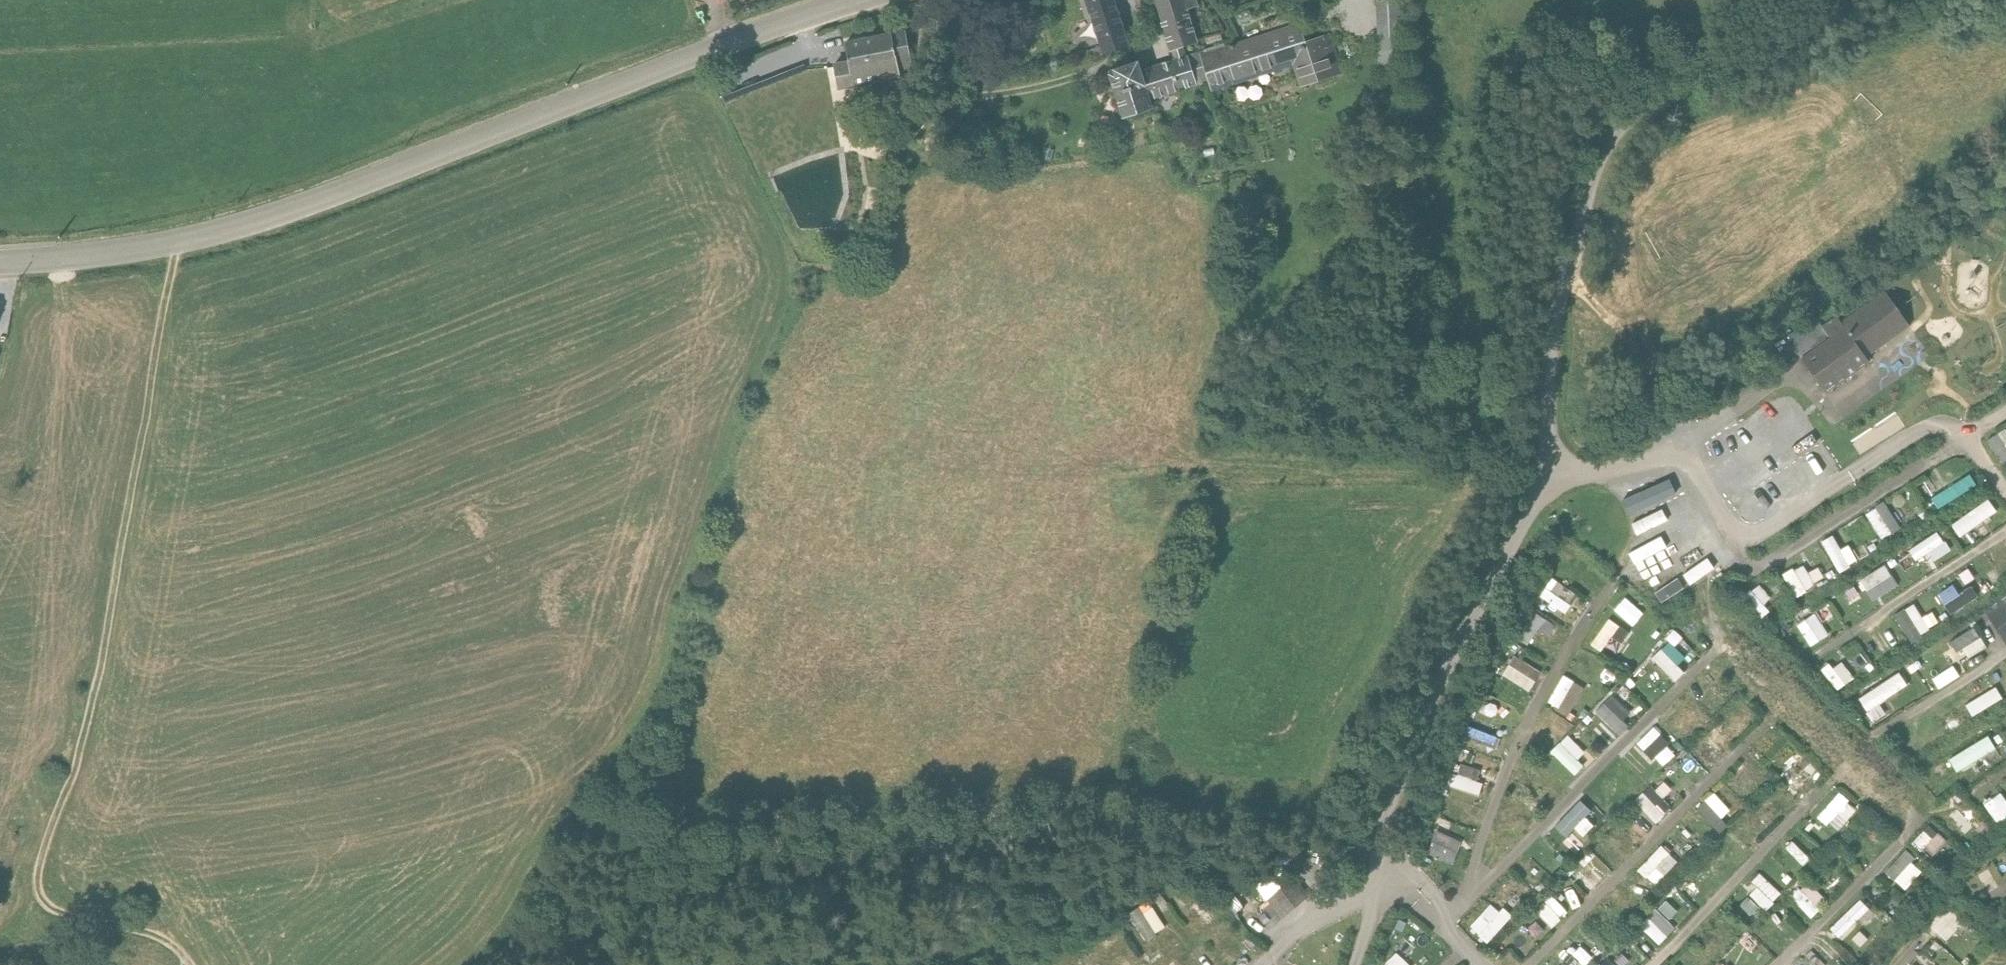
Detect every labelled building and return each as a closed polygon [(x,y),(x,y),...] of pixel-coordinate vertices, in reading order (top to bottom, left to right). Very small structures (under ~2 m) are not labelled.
[(1117,0),(1082,0),(1101,55),(1133,44),(1117,0)] [(1171,50),(1199,41),(1189,7),(1198,5),(1196,0),(1155,0),(1171,50)] [(1200,53),(1209,79),(1212,90),(1293,64),(1299,86),(1343,71),(1330,32),(1305,39),(1299,21),(1200,53)] [(904,28),(847,39),(855,85),(902,77),(900,64),(910,61),(904,28)] [(1187,53),(1197,83),(1209,79),(1200,53),(1199,50),(1187,53)] [(1197,83),(1187,53),(1141,67),(1138,59),(1108,69),(1111,83),(1122,117),(1153,106),(1151,99),(1197,83)] [(1821,326),(1793,346),(1801,357),(1800,358),(1824,393),(1869,362),(1865,357),(1909,326),(1884,290),(1840,321),(1836,315),(1821,326)] [(1785,333),(1793,346),(1821,326),(1812,313),(1785,333)] [(1992,437),(2005,460),(2005,428),(1992,437)] [(1941,506),(1980,483),(1973,472),(1935,494),(1941,506)] [(1887,498),(1868,511),(1886,537),(1905,524),(1887,498)] [(1954,520),(1962,534),(2002,513),(1994,498),(1954,520)] [(1843,569),(1854,563),(1837,531),(1826,537),(1843,569)] [(1829,576),(1818,557),(1788,574),(1800,593),(1829,576)] [(1876,599),(1903,584),(1890,562),(1863,577),(1876,599)] [(1553,575),(1542,596),(1570,611),(1581,590),(1553,575)] [(1762,581),(1747,591),(1763,615),(1778,605),(1762,581)] [(1954,612),(1982,594),(1974,582),(1963,590),(1957,582),(1941,592),(1954,612)] [(1979,604),(2005,645),(2005,587),(1979,604)] [(1537,608),(1521,634),(1534,643),(1543,629),(1552,635),(1560,623),(1537,608)] [(1815,644),(1834,631),(1819,609),(1800,622),(1815,644)] [(1625,639),(1632,627),(1612,614),(1594,641),(1605,647),(1615,633),(1625,639)] [(1969,658),(1991,645),(1979,625),(1957,638),(1969,658)] [(1672,636),(1655,654),(1680,678),(1690,668),(1684,662),(1691,654),(1672,636)] [(1826,669),(1841,688),(1858,675),(1843,656),(1826,669)] [(1906,668),(1863,692),(1877,717),(1893,708),(1887,697),(1914,682),(1906,668)] [(1565,670),(1551,701),(1575,711),(1589,681),(1565,670)] [(1599,708),(1621,728),(1637,711),(1615,690),(1599,708)] [(1469,719),(1462,743),(1490,751),(1497,727),(1469,719)] [(1642,736),(1665,763),(1681,749),(1658,723),(1642,736)] [(1580,773),(1598,756),(1572,730),(1555,747),(1580,773)] [(1961,770),(2002,749),(1994,733),(1953,754),(1961,770)] [(1806,785),(1825,768),(1808,750),(1790,767),(1806,785)] [(1480,778),(1483,765),(1465,761),(1463,772),(1454,770),(1451,784),(1484,792),(1487,780),(1480,778)] [(1638,797),(1661,819),(1677,803),(1654,781),(1638,797)] [(1699,804),(1720,826),(1737,809),(1716,787),(1699,804)] [(1843,788),(1821,812),(1841,830),(1863,806),(1843,788)] [(1988,802),(2004,821),(2005,819),(2005,791),(2004,789),(1988,802)] [(1559,820),(1570,832),(1596,807),(1585,795),(1559,820)] [(1946,818),(1961,836),(1978,822),(1963,804),(1946,818)] [(1917,838),(1937,855),(1952,837),(1931,820),(1917,838)] [(1441,827),(1430,850),(1456,862),(1466,838),(1441,827)] [(1665,840),(1642,865),(1660,881),(1682,856),(1665,840)] [(1912,889),(1910,892),(1915,896),(1936,868),(1908,846),(1889,870),(1912,889)] [(1579,875),(1596,890),(1609,874),(1592,860),(1579,875)] [(1751,889),(1770,906),(1785,889),(1766,872),(1751,889)] [(1281,887),(1267,900),(1260,906),(1274,923),(1309,895),(1295,878),(1282,889),(1281,887)] [(1812,912),(1829,897),(1812,878),(1795,893),(1812,912)] [(1267,900),(1281,887),(1276,881),(1261,882),(1256,886),(1267,900)] [(1554,891),(1538,907),(1557,924),(1572,908),(1554,891)] [(1233,892),(1223,899),(1234,913),(1244,907),(1233,892)] [(1868,896),(1833,922),(1843,935),(1866,917),(1873,926),(1884,917),(1868,896)] [(1497,897),(1474,921),(1492,939),(1515,915),(1497,897)] [(1150,939),(1170,926),(1152,898),(1132,911),(1150,939)] [(1201,899),(1185,915),(1204,932),(1219,915),(1201,899)] [(1643,923),(1663,942),(1679,925),(1659,906),(1643,923)] [(1951,941),(1968,922),(1951,906),(1934,925),(1951,941)] [(1384,964),(1414,964),(1415,963),(1400,948),(1384,964)] [(1599,964),(1620,964),(1609,955),(1599,964)]
